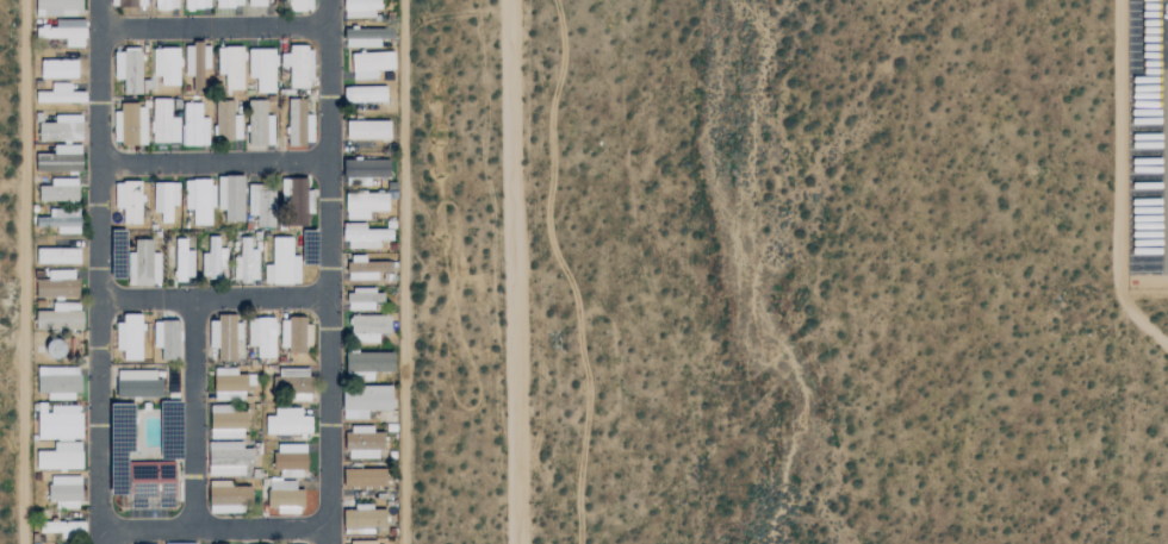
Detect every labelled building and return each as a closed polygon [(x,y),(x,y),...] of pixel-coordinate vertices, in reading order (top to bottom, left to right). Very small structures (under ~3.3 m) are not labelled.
[(83,0),(37,0),(38,16),(62,15),(62,11),(84,11),(83,0)] [(111,8),(147,7),(147,0),(111,0),(111,8)] [(156,11),(179,10),(179,0),(156,0),(156,11)] [(211,0),(185,0),(186,10),(211,9),(211,0)] [(244,0),(216,0),(217,8),(245,7),(244,0)] [(315,0),(289,0),(288,10),(314,12),(315,0)] [(379,0),(345,0),(346,19),(379,18),(379,0)] [(66,48),(86,48),(86,21),(56,20),(56,27),(35,27),(35,39),(66,39),(66,48)] [(347,29),(347,48),(381,48),(382,39),(393,39),(393,30),(347,29)] [(186,44),(186,76),(194,76),(194,92),(204,92),(204,69),(211,69),(211,45),(186,44)] [(289,46),(288,89),(312,90),(313,47),(289,46)] [(245,90),(244,48),(218,48),(219,75),(226,74),(226,91),(245,90)] [(154,77),(162,77),(162,86),(181,87),(181,50),(155,49),(154,77)] [(116,50),(116,80),(124,80),(124,94),(151,94),(151,81),(143,81),(142,50),(116,50)] [(276,93),(277,50),(250,50),(249,78),(257,78),(257,93),(276,93)] [(379,80),(378,71),(396,71),(396,53),(353,54),(354,80),(379,80)] [(78,60),(40,61),(40,79),(79,78),(78,60)] [(72,84),(52,84),(52,93),(36,93),(36,103),(86,103),(86,93),(72,93),(72,84)] [(388,102),(387,87),(343,88),(343,103),(388,102)] [(172,100),(152,100),(153,143),(181,143),(180,118),(173,118),(172,100)] [(243,116),(235,116),(235,101),(217,102),(218,141),(243,140),(243,116)] [(268,101),(249,101),(250,147),(276,146),(275,116),(268,116),(268,101)] [(210,119),(203,119),(203,104),(184,104),(184,147),(210,147),(210,119)] [(148,145),(147,105),(116,106),(117,146),(148,145)] [(289,115),(289,145),(314,146),(315,116),(289,115)] [(56,116),(56,123),(37,124),(38,142),(84,141),(84,116),(56,116)] [(392,122),(346,122),(346,140),(391,140),(392,122)] [(84,171),(83,146),(55,146),(55,154),(37,155),(37,172),(84,171)] [(391,178),(391,160),(345,161),(345,178),(391,178)] [(217,176),(216,210),(224,210),(224,221),(244,221),(244,176),(217,176)] [(80,178),(52,178),(52,186),(40,186),(40,200),(79,201),(80,178)] [(184,209),(192,209),(192,225),(212,226),(213,180),(184,180),(184,209)] [(116,181),(116,208),(122,208),(122,224),(142,224),(143,182),(116,181)] [(153,183),(154,213),(161,212),(161,223),(172,223),(172,206),(179,206),(178,183),(153,183)] [(274,227),(275,185),(248,185),(247,215),(257,215),(256,227),(274,227)] [(346,192),(345,219),(369,219),(370,211),(389,211),(389,193),(346,192)] [(58,233),(82,233),(81,208),(50,209),(50,217),(39,217),(39,227),(58,226),(58,233)] [(394,229),(367,229),(367,223),(346,224),(346,248),(380,248),(380,239),(394,239),(394,229)] [(207,254),(202,254),(202,277),(226,278),(227,249),(220,249),(220,237),(208,236),(207,254)] [(259,249),(250,249),(251,237),(239,237),(239,258),(232,258),(231,281),(258,282),(259,249)] [(272,265),(264,265),(264,283),(300,283),(301,256),(293,256),(293,237),(272,237),(272,265)] [(153,239),(128,240),(129,285),(161,284),(161,253),(153,253),(153,239)] [(193,279),(193,250),(187,250),(186,239),(174,239),(175,280),(193,279)] [(81,263),(81,248),(36,248),(36,263),(81,263)] [(378,279),(378,264),(370,264),(370,272),(361,272),(361,264),(358,265),(358,256),(349,256),(350,280),(378,279)] [(79,296),(78,269),(49,270),(49,279),(37,279),(38,298),(79,296)] [(350,309),(376,310),(376,302),(386,302),(386,289),(351,289),(350,309)] [(54,310),(37,311),(38,329),(84,328),(83,303),(54,303),(54,310)] [(144,359),(142,314),(118,314),(119,350),(123,350),(123,360),(144,359)] [(209,322),(210,348),(218,347),(218,361),(236,361),(236,340),(242,340),(242,323),(236,323),(235,314),(218,315),(219,321),(209,322)] [(392,315),(353,315),(353,343),(380,342),(380,333),(392,333),(392,315)] [(248,346),(256,346),(256,358),(274,358),(274,317),(247,317),(248,346)] [(311,353),(312,320),(281,319),(279,351),(311,353)] [(181,359),(180,320),(154,321),(155,347),(162,347),(162,360),(181,359)] [(348,371),(360,371),(360,380),(374,380),(374,372),(395,371),(395,351),(347,353),(348,371)] [(81,398),(82,368),(39,367),(38,393),(48,393),(48,397),(81,398)] [(238,368),(215,368),(215,400),(247,400),(248,375),(238,375),(238,368)] [(118,397),(163,398),(164,380),(118,379),(118,397)] [(369,410),(394,410),(394,386),(344,387),(344,419),(369,418),(369,410)] [(83,438),(83,405),(37,406),(38,439),(83,438)] [(231,405),(211,406),(212,439),(247,438),(246,411),(232,411),(231,405)] [(314,434),(313,416),(303,416),(303,408),(276,408),(276,416),(265,416),(265,435),(314,434)] [(374,426),(348,426),(348,458),(383,458),(383,432),(374,432),(374,426)] [(83,441),(55,442),(55,450),(36,451),(36,469),(84,468),(83,441)] [(210,475),(246,475),(246,466),(256,466),(255,448),(244,448),(244,442),(210,442),(210,475)] [(307,477),(306,444),(276,444),(277,478),(307,477)] [(128,461),(175,459),(175,496),(129,496),(128,461)] [(387,486),(387,467),(344,468),(345,487),(387,486)] [(82,507),(82,476),(50,476),(50,507),(82,507)] [(223,512),(253,512),(253,486),(233,486),(232,482),(211,482),(211,505),(223,505),(223,512)] [(344,531),(387,530),(387,509),(373,509),(373,506),(344,508),(344,531)] [(87,521),(40,522),(40,532),(87,531),(87,521)]
